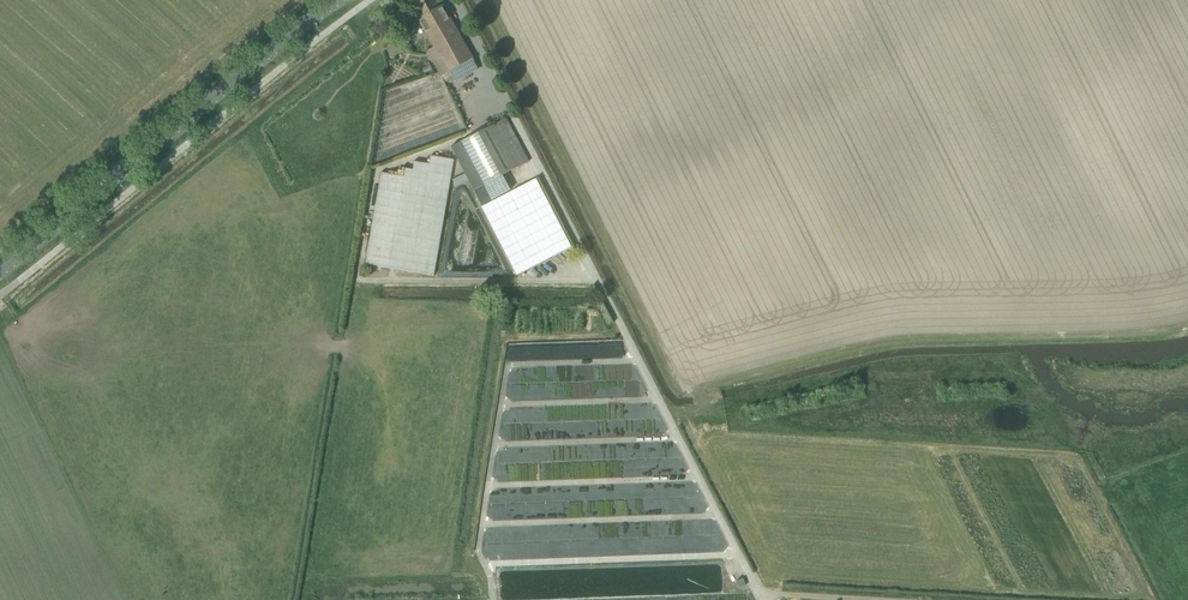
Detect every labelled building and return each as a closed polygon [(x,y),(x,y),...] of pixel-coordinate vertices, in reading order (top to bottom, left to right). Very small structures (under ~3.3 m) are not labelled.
[(419,10),(423,17),(419,19),(435,47),(428,51),(442,76),(473,59),(443,5),(439,8),(435,0),(413,0),(419,10)] [(439,74),(381,89),(388,115),(402,112),(402,110),(414,107),(438,101),(437,98),(445,96),(439,74)] [(461,142),(452,147),(472,186),(473,188),(474,190),(502,175),(503,175),(529,161),(506,118),(495,124),(461,142)] [(366,263),(434,275),(454,159),(431,155),(429,163),(414,161),(413,169),(405,167),(404,175),(382,171),(366,263)] [(491,201),(483,206),(518,274),(572,246),(536,178),(510,191),(493,200),(491,201)] [(743,578),(736,581),(739,588),(746,586),(743,578)]
